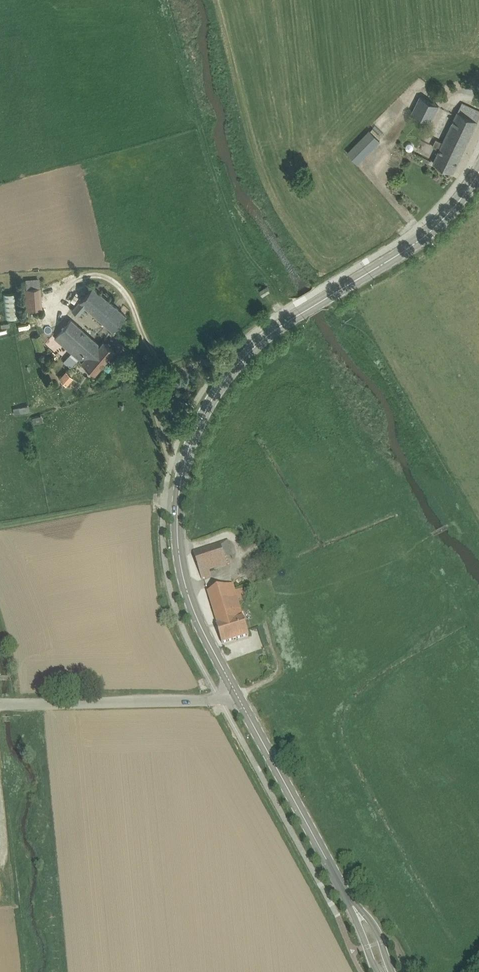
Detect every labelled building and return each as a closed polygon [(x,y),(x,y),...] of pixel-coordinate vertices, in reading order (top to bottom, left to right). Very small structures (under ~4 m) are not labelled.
[(431,121),(436,112),(439,105),(420,96),(413,112),(431,121)] [(478,118),(478,110),(463,103),(458,112),(457,111),(443,142),(436,139),(433,146),(440,149),(433,162),(454,172),(478,121),(478,118)] [(371,129),(348,151),(359,162),(382,140),(371,129)] [(260,290),(263,295),(270,290),(268,285),(260,290)] [(113,330),(114,328),(126,315),(93,286),(72,309),(79,315),(86,307),(113,330)] [(21,290),(24,312),(42,310),(40,288),(21,290)] [(19,318),(17,293),(3,294),(5,319),(19,318)] [(88,347),(95,339),(70,319),(54,338),(71,353),(63,362),(71,368),(79,359),(82,362),(92,350),(88,347)] [(37,351),(40,359),(46,357),(45,353),(40,354),(39,350),(45,348),(40,335),(31,338),(36,351),(37,351)] [(100,344),(95,339),(88,347),(92,350),(82,362),(81,363),(94,374),(114,350),(103,340),(100,344)] [(139,370),(127,369),(127,381),(137,381),(139,381),(139,379),(139,370)] [(59,377),(66,385),(74,377),(67,370),(59,377)] [(27,412),(26,405),(14,408),(15,414),(27,412)] [(33,417),(34,424),(44,421),(42,415),(33,417)] [(228,540),(220,543),(193,551),(202,579),(204,579),(212,577),(210,571),(227,566),(225,558),(233,555),(228,540)] [(217,625),(223,644),(249,635),(239,600),(246,598),(244,589),(236,591),(234,584),(208,592),(218,625),(217,625)]
